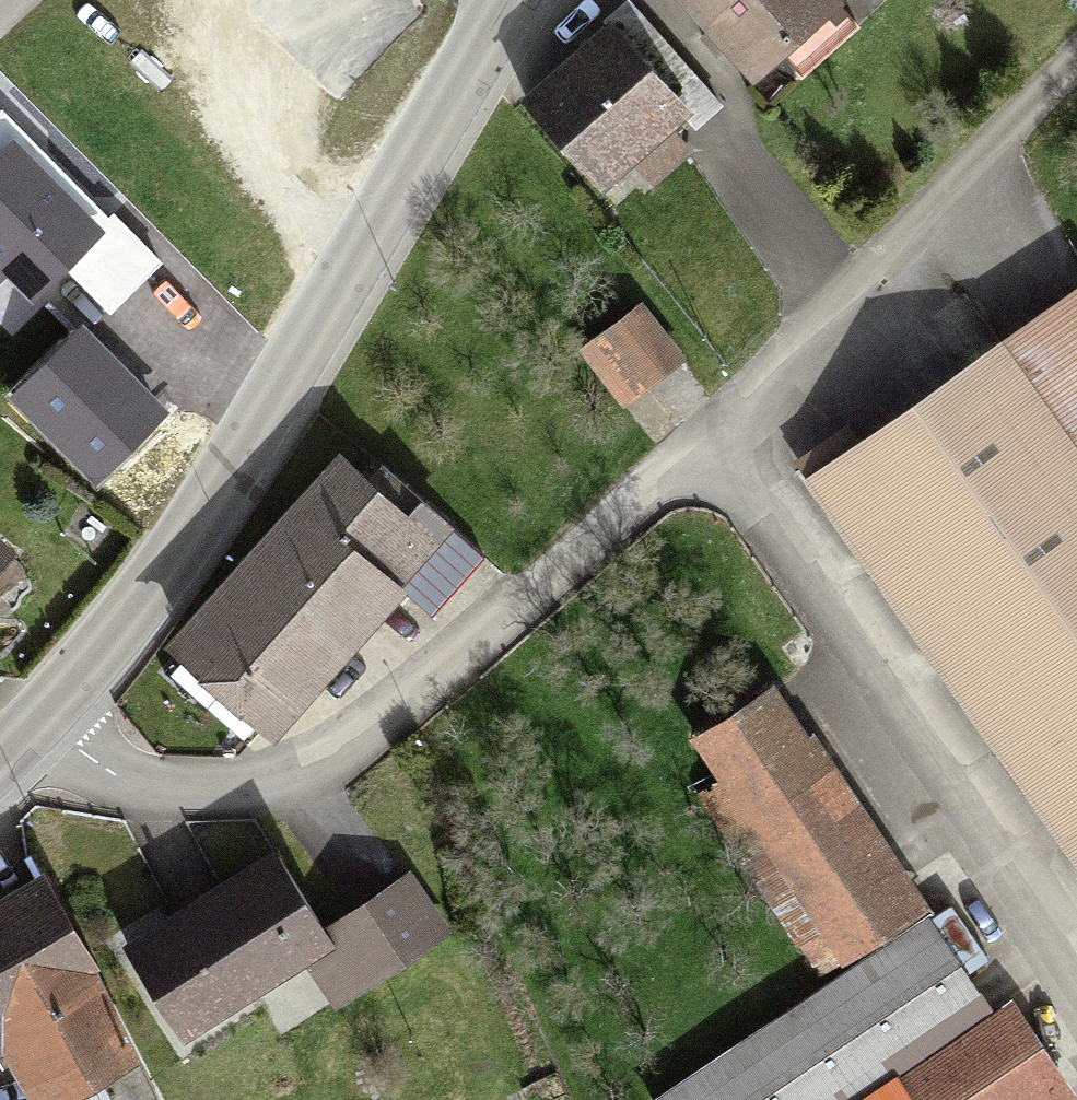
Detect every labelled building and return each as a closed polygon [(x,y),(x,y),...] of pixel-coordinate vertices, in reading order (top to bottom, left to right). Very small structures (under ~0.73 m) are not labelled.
[(171,18),(190,0),(153,0),(171,18)] [(754,86),(837,9),(829,0),(674,0),(754,86)] [(597,43),(516,109),(590,199),(627,169),(642,188),(673,162),(658,143),(670,133),(597,43)] [(0,159),(0,262),(36,297),(99,233),(12,147),(0,159)] [(806,488),(1076,875),(1076,300),(806,488)] [(638,310),(595,341),(633,392),(675,362),(638,310)] [(168,410),(86,327),(14,398),(95,481),(168,410)] [(344,474),(178,658),(270,741),(436,558),(344,474)] [(911,916),(771,696),(696,744),(835,964),(911,916)] [(264,864),(113,952),(166,1042),(296,966),(319,1004),(433,937),(405,891),(312,945),(264,864)] [(29,889),(0,905),(0,1055),(24,1099),(64,1099),(125,1067),(29,889)] [(660,1099),(858,1099),(983,1020),(925,930),(660,1099)] [(897,1083),(907,1099),(1055,1099),(1003,1017),(897,1083)]
